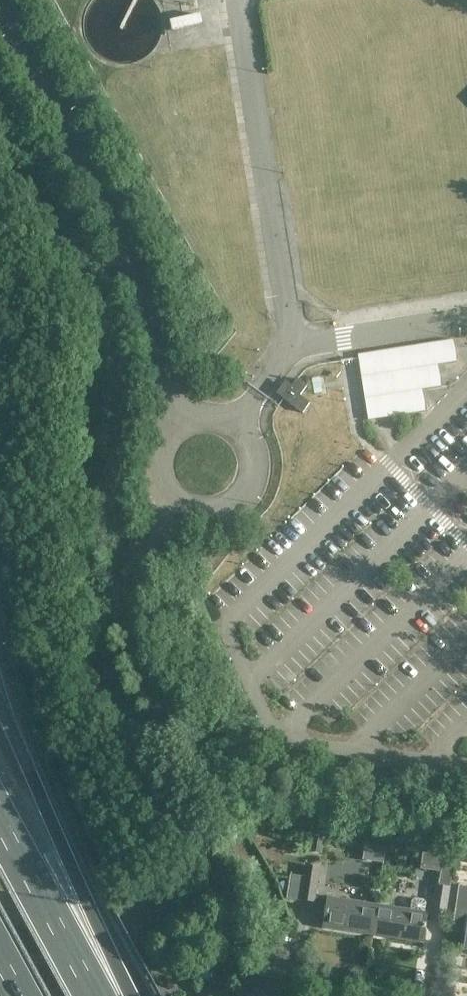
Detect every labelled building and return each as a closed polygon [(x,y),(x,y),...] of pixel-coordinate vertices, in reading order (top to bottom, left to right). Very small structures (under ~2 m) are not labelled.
[(455,340),(358,356),(369,422),(426,413),(422,391),(442,388),(438,367),(459,364),(455,340)] [(298,378),(283,398),(303,413),(310,403),(300,395),(307,386),(298,378)] [(311,836),(309,852),(320,853),(322,838),(311,836)] [(306,867),(301,900),(315,902),(320,869),(306,867)] [(451,932),(466,934),(466,887),(459,886),(451,932)] [(444,922),(449,890),(437,888),(432,920),(444,922)] [(373,935),(378,905),(329,898),(324,928),(373,935)] [(424,912),(425,903),(422,900),(414,899),(410,901),(409,910),(378,905),(373,935),(423,943),(427,913),(424,912)]
